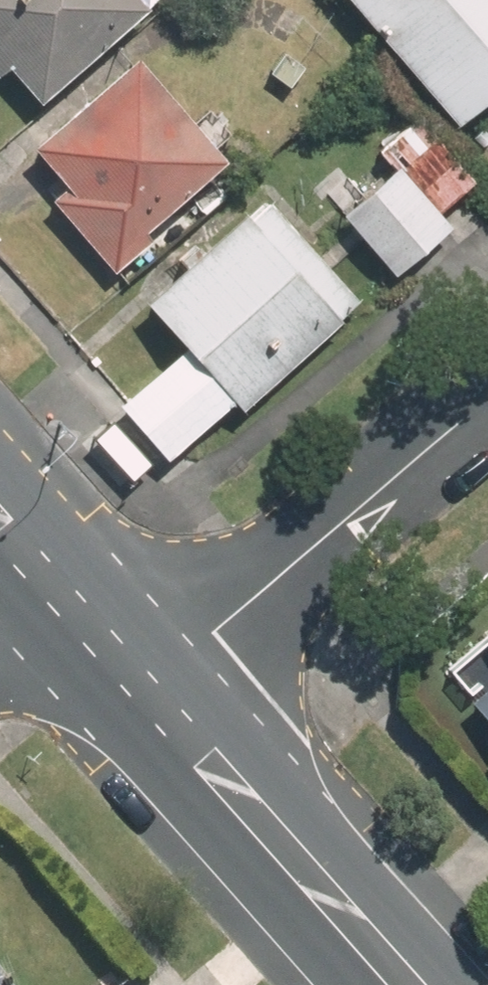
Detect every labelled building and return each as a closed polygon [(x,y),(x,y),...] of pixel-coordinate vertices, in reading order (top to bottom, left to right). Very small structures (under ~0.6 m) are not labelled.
[(124,0),(0,0),(0,85),(23,111),(135,12),(124,0)] [(444,130),(480,96),(487,104),(487,0),(320,0),(444,130)] [(122,60),(21,152),(52,186),(33,204),(103,280),(147,240),(139,231),(215,162),(122,60)] [(469,184),(406,119),(369,154),(385,171),(329,225),(384,282),(441,227),(433,219),(469,184)] [(254,194),(129,304),(175,356),(106,417),(151,469),(219,410),(225,417),(352,306),(254,194)] [(430,673),(487,740),(487,623),(430,673)] [(0,951),(0,984),(24,984),(0,951)]
